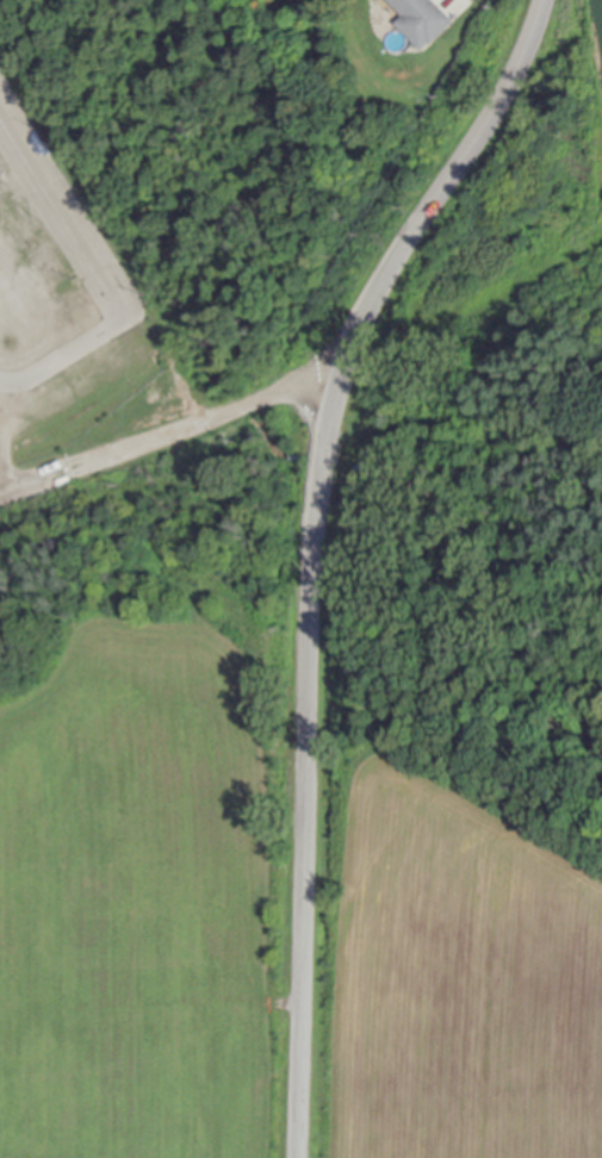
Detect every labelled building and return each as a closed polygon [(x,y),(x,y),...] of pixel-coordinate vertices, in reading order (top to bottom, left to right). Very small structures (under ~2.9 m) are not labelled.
[(406,20),(386,0),(432,0),(458,25),(434,50),(433,48),(424,56),(397,29),(406,20)]
